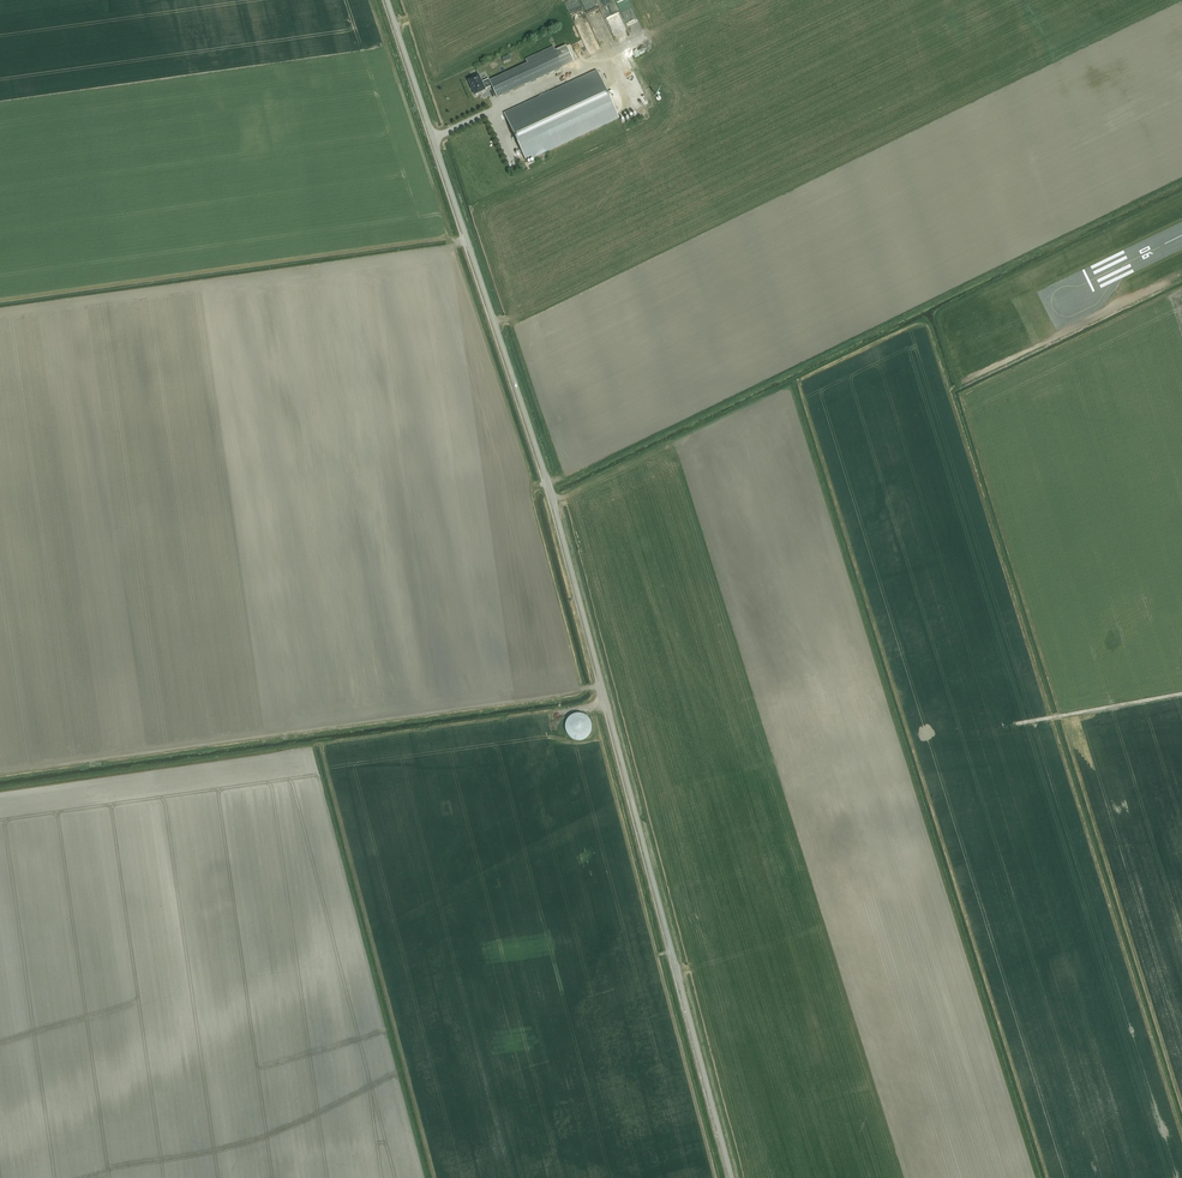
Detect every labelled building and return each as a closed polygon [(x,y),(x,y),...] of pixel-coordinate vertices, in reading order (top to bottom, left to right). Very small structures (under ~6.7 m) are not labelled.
[(489,79),(497,98),(563,67),(555,51),(490,81),(489,79)] [(521,149),(519,150),(521,154),(523,153),(527,161),(620,118),(598,71),(505,114),(521,149)] [(497,98),(489,79),(482,82),(479,76),(469,81),(476,96),(486,91),(486,89),(492,86),(497,98)] [(580,713),(579,713),(578,713),(576,714),(574,714),(573,715),(572,715),(571,715),(571,716),(569,717),(569,718),(568,719),(567,719),(567,720),(567,721),(566,722),(566,723),(565,724),(565,725),(565,726),(565,727),(565,728),(565,729),(565,730),(566,731),(566,732),(567,733),(567,734),(568,735),(568,736),(569,736),(570,737),(570,738),(571,738),(572,739),(573,739),(574,740),(575,740),(577,740),(579,740),(580,740),(582,740),(583,740),(584,740),(584,739),(585,739),(586,738),(587,738),(588,737),(588,736),(589,735),(590,735),(590,734),(591,733),(591,732),(592,731),(592,729),(592,728),(592,727),(592,726),(592,725),(592,724),(592,723),(591,722),(591,721),(591,720),(590,720),(590,719),(589,718),(588,717),(587,716),(586,715),(585,715),(584,714),(583,714),(582,714),(581,714),(580,713)]
